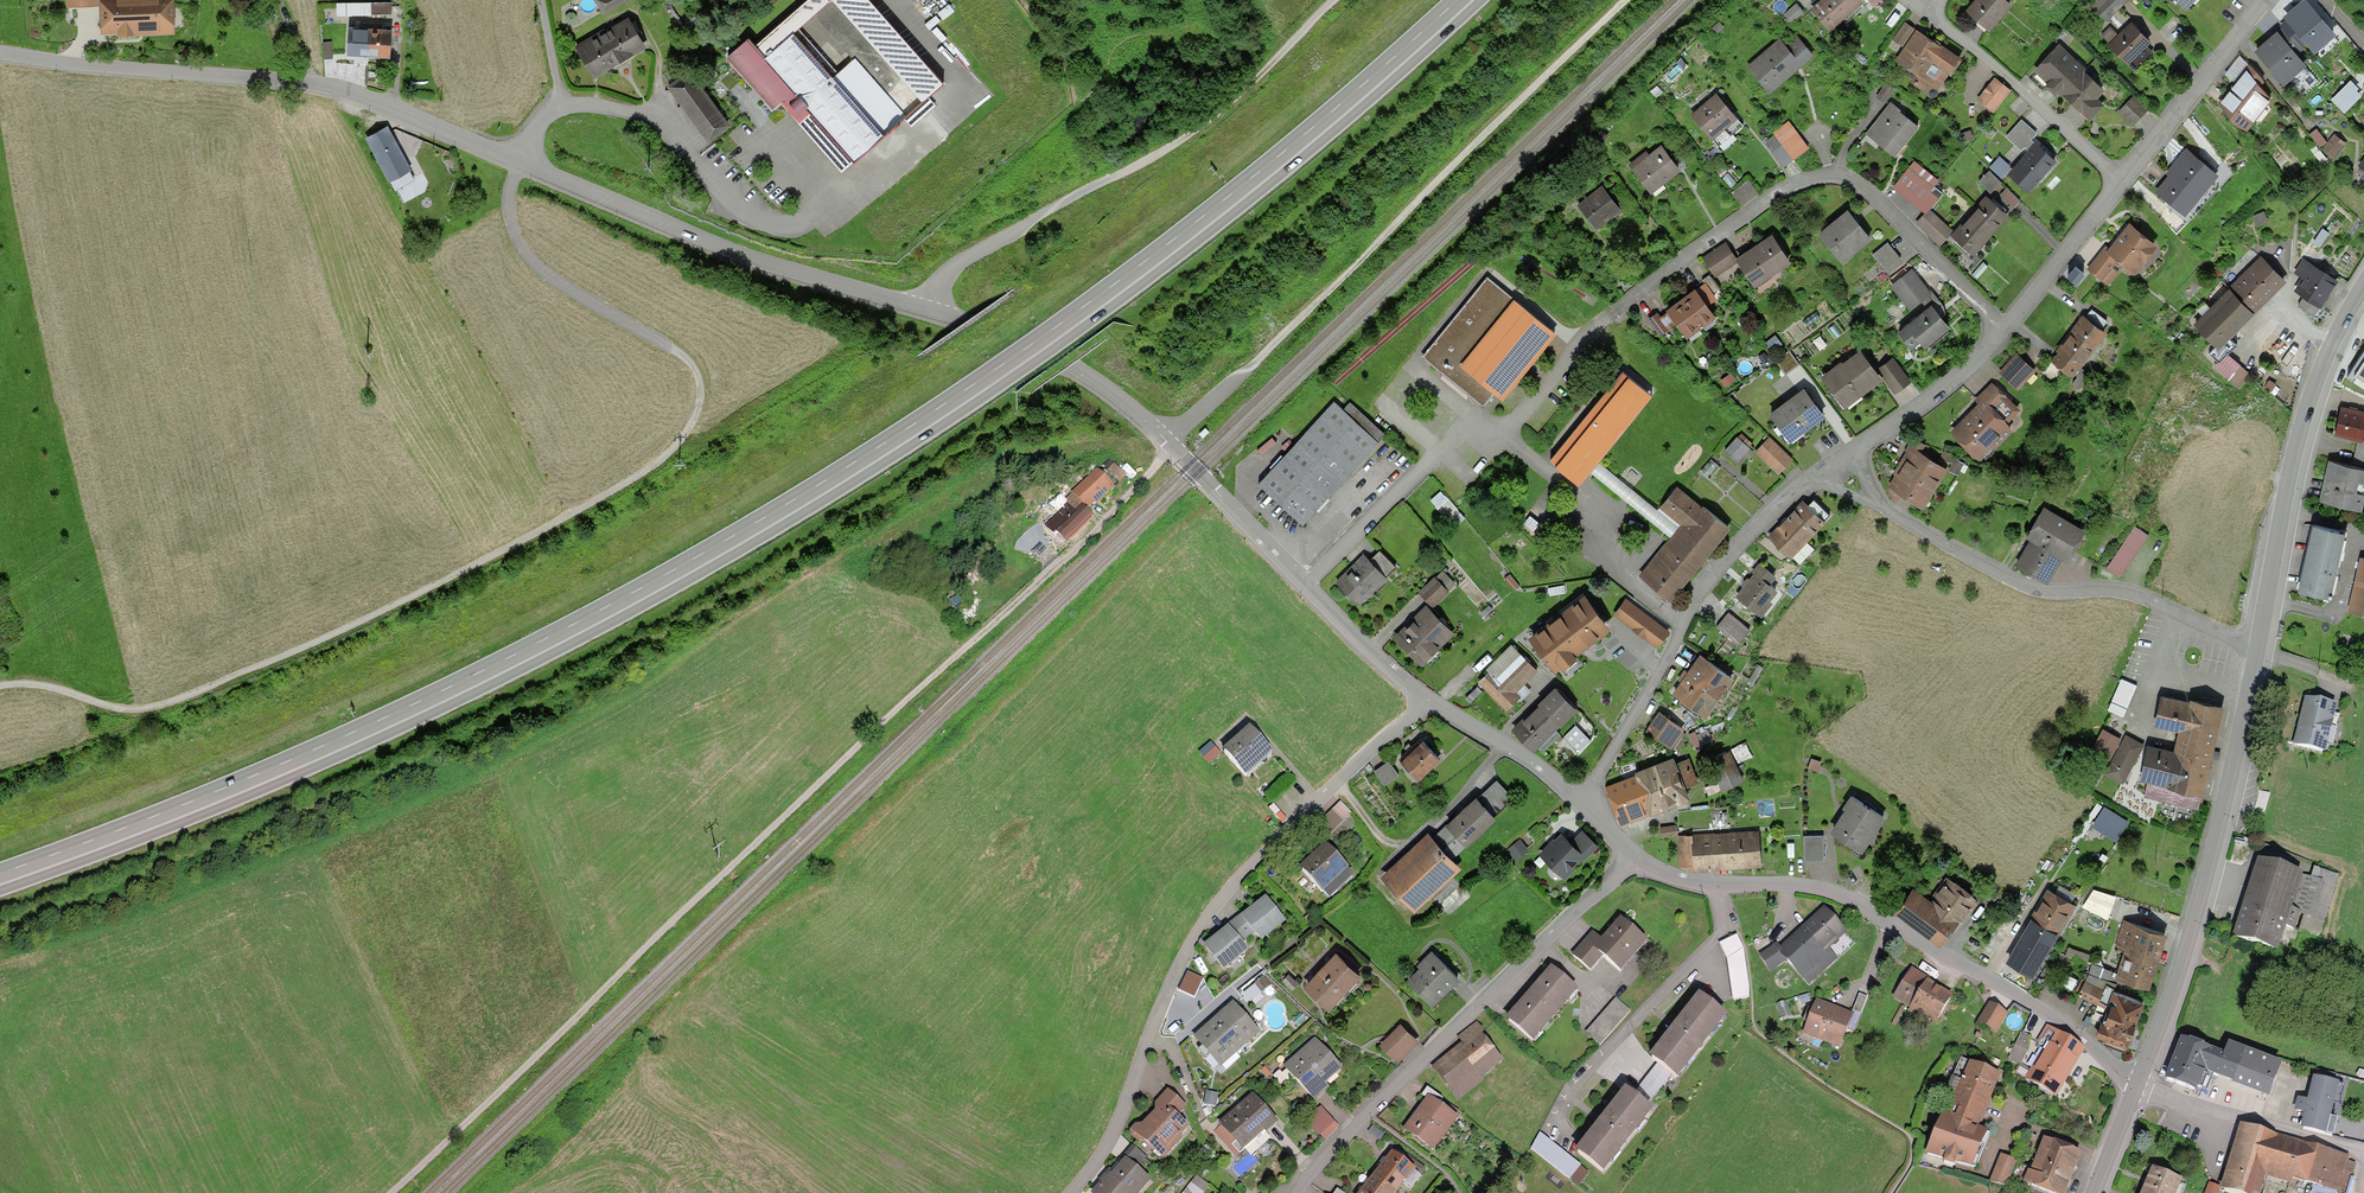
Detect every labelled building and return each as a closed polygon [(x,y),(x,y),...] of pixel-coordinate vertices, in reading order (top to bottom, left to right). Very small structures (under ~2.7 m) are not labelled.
[(129,0),(100,0),(101,24),(116,23),(117,30),(131,29),(129,0)] [(131,29),(170,27),(169,0),(129,0),(131,29)] [(335,11),(390,10),(390,0),(335,0),(335,11)] [(604,14),(628,0),(595,0),(604,14)] [(836,0),(797,0),(751,40),(762,52),(760,53),(794,91),(787,97),(800,111),(806,106),(851,157),(921,96),(836,0)] [(921,96),(941,78),(872,0),(836,0),(921,96)] [(1813,8),(1825,21),(1835,13),(1837,15),(1854,0),(1821,0),(1813,8)] [(2007,0),(1974,0),(1967,8),(1986,25),(2008,1),(2007,0)] [(2089,2),(2103,16),(2120,0),(2091,0),(2089,2)] [(2296,7),(2313,28),(2316,26),(2320,30),(2328,23),(2320,14),(2325,10),(2316,0),(2305,0),(2296,7)] [(1082,16),(1069,5),(1061,15),(1074,26),(1082,16)] [(2298,41),(2313,28),(2296,7),(2281,20),(2283,23),(2298,41)] [(627,14),(577,44),(592,70),(643,41),(627,14)] [(368,49),(370,20),(350,18),(348,47),(368,49)] [(2129,19),(2117,31),(2108,41),(2125,57),(2146,35),(2129,19)] [(370,20),(368,49),(389,50),(391,21),(370,20)] [(1720,20),(1711,26),(1716,33),(1724,26),(1720,20)] [(1911,25),(1903,20),(1893,33),(1901,39),(1911,25)] [(2283,23),(2268,36),(2285,57),(2301,44),(2298,41),(2283,23)] [(2100,34),(2108,41),(2117,31),(2110,24),(2100,34)] [(1930,39),(1915,28),(1897,53),(1919,69),(1913,77),(1925,86),(1925,91),(1934,91),(1934,84),(1955,55),(1931,37),(1930,39)] [(1779,37),(1748,63),(1767,86),(1791,65),(1789,63),(1796,57),(1798,60),(1809,50),(1794,32),(1783,42),(1779,37)] [(762,52),(751,40),(744,33),(725,49),(772,102),(780,95),(783,92),(787,97),(794,91),(760,53),(762,52)] [(2275,65),(2285,57),(2268,36),(2258,44),(2275,65)] [(330,38),(320,39),(322,56),(332,55),(330,38)] [(2100,84),(2059,44),(2038,65),(2050,77),(2047,79),(2055,87),(2074,68),(2077,72),(2060,89),(2070,99),(2074,95),(2082,103),(2078,106),(2087,114),(2100,101),(2091,93),(2100,84)] [(2097,61),(2088,52),(2082,59),(2091,67),(2097,61)] [(1888,67),(1874,59),(1869,67),(1882,76),(1888,67)] [(692,63),(667,82),(706,135),(726,121),(699,83),(704,79),(692,63)] [(2237,76),(2239,77),(2249,87),(2255,81),(2262,74),(2250,63),(2237,76)] [(2006,88),(1991,77),(1976,95),(1991,107),(2006,88)] [(2269,94),(2255,81),(2249,87),(2239,77),(2219,98),(2236,113),(2233,117),(2242,126),(2253,114),(2248,109),(2258,99),(2261,102),(2269,94)] [(1894,84),(1885,78),(1875,93),(1884,99),(1894,84)] [(1715,91),(1691,112),(1716,141),(1740,120),(1715,91)] [(800,111),(787,97),(783,92),(780,95),(788,105),(842,166),(851,157),(806,106),(800,111)] [(2145,107),(2131,93),(2117,107),(2131,121),(2145,107)] [(1898,104),(1889,97),(1864,128),(1892,151),(1916,122),(1896,107),(1898,104)] [(2033,129),(2019,116),(2004,131),(2019,144),(2022,141),(2029,134),(2033,129)] [(387,127),(368,137),(388,179),(408,169),(387,127)] [(1968,127),(1958,129),(1960,139),(1970,137),(1968,127)] [(2329,142),(2317,127),(2309,134),(2320,149),(2329,142)] [(1780,140),(1791,155),(1807,143),(1795,128),(1780,140)] [(1602,133),(1594,141),(1599,146),(1608,139),(1602,133)] [(2053,157),(2029,134),(2022,141),(2028,146),(2016,159),(2019,162),(2012,168),(2025,181),(2033,173),(2035,176),(2053,157)] [(2345,146),(2335,137),(2323,151),(2333,159),(2345,146)] [(1791,155),(1780,140),(1769,147),(1781,162),(1791,155)] [(1643,151),(1629,162),(1649,186),(1677,164),(1660,142),(1645,154),(1643,151)] [(2211,168),(2185,145),(2176,154),(2180,158),(2155,186),(2182,210),(2191,199),(2187,195),(2211,168)] [(2007,162),(1998,155),(1989,164),(1998,172),(2007,162)] [(1729,170),(1719,158),(1710,165),(1719,177),(1729,170)] [(1918,160),(1911,168),(1929,185),(1933,180),(1936,177),(1918,160)] [(1917,203),(1929,185),(1911,168),(1907,165),(1892,180),(1917,203)] [(1998,177),(1987,166),(1977,178),(1988,188),(1998,177)] [(1756,190),(1746,176),(1730,188),(1739,201),(1756,190)] [(1942,188),(1933,180),(1929,185),(1917,203),(1923,208),(1925,206),(1942,188)] [(1601,183),(1577,202),(1593,223),(1618,204),(1601,183)] [(2018,196),(2005,183),(1997,191),(2011,204),(2018,196)] [(1987,193),(1969,212),(1988,230),(2006,211),(1987,193)] [(1948,227),(1925,206),(1923,208),(1911,220),(1933,242),(1948,227)] [(1868,232),(1846,207),(1819,231),(1840,256),(1868,232)] [(1970,248),(1988,230),(1969,212),(1951,230),(1970,248)] [(2151,242),(2128,222),(2108,245),(2115,251),(2126,260),(2124,263),(2128,268),(2135,267),(2138,262),(2135,259),(2151,242)] [(1788,257),(1770,231),(1737,254),(1755,280),(1788,257)] [(1898,254),(1885,238),(1869,250),(1883,267),(1898,254)] [(2097,250),(2108,260),(2115,251),(2108,245),(2105,242),(2097,250)] [(1724,243),(1703,257),(1713,272),(1734,258),(1724,243)] [(2099,275),(2110,263),(2108,260),(2097,250),(2085,263),(2099,275)] [(2260,253),(2229,283),(2251,306),(2282,276),(2260,253)] [(1621,268),(1610,254),(1601,262),(1612,275),(1621,268)] [(2303,290),(2317,301),(2334,277),(2303,255),(2295,266),(2303,272),(2295,284),(2303,290)] [(2110,263),(2099,275),(2104,280),(2115,267),(2110,263)] [(2082,272),(2072,264),(2067,271),(2076,279),(2082,272)] [(1924,289),(1907,267),(1890,281),(1907,302),(1924,289)] [(1707,270),(1699,276),(1710,291),(1718,285),(1707,270)] [(1498,391),(1551,327),(1486,273),(1421,352),(1482,402),(1494,387),(1498,391)] [(2226,330),(2251,306),(2229,283),(2204,308),(2226,330)] [(1679,296),(1697,321),(1712,311),(1694,286),(1679,296)] [(2317,301),(2303,290),(2297,299),(2311,309),(2317,301)] [(1697,321),(1679,296),(1667,304),(1685,330),(1697,321)] [(1946,323),(1929,302),(1898,327),(1907,338),(1915,332),(1922,342),(1946,323)] [(2085,314),(2099,325),(2106,315),(2092,305),(2085,314)] [(1665,323),(1654,308),(1646,314),(1657,329),(1665,323)] [(2194,318),(2215,340),(2226,330),(2204,308),(2194,318)] [(2099,325),(2085,314),(2081,311),(2056,345),(2059,347),(2053,355),(2068,367),(2074,359),(2078,362),(2103,328),(2099,325)] [(2235,339),(2226,330),(2215,340),(2207,348),(2216,357),(2235,339)] [(1787,346),(1773,357),(1785,371),(1799,360),(1787,346)] [(2350,370),(2363,380),(2363,349),(2350,370)] [(1877,375),(1858,351),(1844,362),(1841,358),(1822,372),(1844,400),(1877,375)] [(2031,366),(2017,353),(2001,369),(2015,382),(2031,366)] [(1907,375),(1892,355),(1878,366),(1893,385),(1907,375)] [(2248,370),(2235,359),(2224,372),(2236,383),(2248,370)] [(1729,365),(1716,375),(1724,386),(1737,376),(1729,365)] [(1685,523),(1659,501),(1655,506),(1596,457),(1649,392),(1620,368),(1548,457),(1577,480),(1589,465),(1675,535),(1685,523)] [(1980,398),(1991,408),(2005,393),(1990,380),(1976,395),(1980,398)] [(1803,385),(1770,410),(1786,432),(1799,423),(1802,426),(1823,411),(1803,385)] [(1341,405),(1332,396),(1257,479),(1302,520),(1383,430),(1348,398),(1341,405)] [(1991,408),(1980,398),(1954,426),(1959,431),(1961,437),(1967,438),(1978,447),(1988,436),(1993,442),(2009,425),(1991,408)] [(2342,408),(2337,437),(2363,442),(2363,439),(2363,412),(2358,411),(2359,409),(2350,408),(2349,409),(2342,408)] [(1747,442),(1737,433),(1723,447),(1733,456),(1747,442)] [(1909,446),(1916,450),(1923,439),(1911,435),(1905,446),(1908,448),(1909,446)] [(1789,454),(1774,440),(1762,454),(1776,467),(1789,454)] [(2363,470),(2363,443),(2358,441),(2352,467),(2363,470)] [(1899,462),(1931,482),(1941,467),(1916,450),(1909,446),(1908,448),(1899,462)] [(1123,472),(1112,461),(1104,468),(1116,479),(1123,472)] [(2352,467),(2328,461),(2319,500),(2362,510),(2363,501),(2363,470),(2352,467)] [(1931,482),(1899,462),(1893,470),(1896,472),(1892,479),(1897,483),(1921,498),(1931,482)] [(1964,467),(1956,464),(1951,474),(1959,477),(1964,467)] [(1896,472),(1893,470),(1883,470),(1889,488),(1897,483),(1892,479),(1896,472)] [(1068,548),(1096,521),(1090,514),(1116,489),(1100,472),(1045,525),(1068,548)] [(1685,523),(1675,535),(1650,565),(1646,562),(1638,572),(1667,595),(1727,520),(1705,503),(1702,507),(1673,483),(1659,501),(1685,523)] [(1438,489),(1429,497),(1450,521),(1459,513),(1438,489)] [(1816,498),(1808,505),(1821,517),(1829,509),(1816,498)] [(1789,553),(1821,517),(1808,505),(1801,499),(1768,534),(1789,553)] [(2156,499),(2145,520),(2155,525),(2166,504),(2156,499)] [(2081,530),(2044,510),(2036,524),(2040,526),(2018,564),(2046,580),(2061,554),(2066,557),(2081,530)] [(2094,516),(2087,512),(2083,520),(2090,524),(2094,516)] [(1040,521),(1030,523),(1015,538),(1014,545),(1036,552),(1045,544),(1040,521)] [(2148,534),(2135,525),(2106,569),(2120,578),(2148,534)] [(2343,531),(2313,525),(2299,588),(2311,591),(2310,596),(2328,600),(2343,531)] [(1387,568),(1394,561),(1379,546),(1372,553),(1387,568)] [(1384,571),(1364,551),(1336,578),(1356,598),(1384,571)] [(2362,558),(2349,610),(2363,614),(2363,558),(2362,558)] [(1755,569),(1767,578),(1773,571),(1758,560),(1753,567),(1755,569)] [(1508,569),(1500,574),(1510,589),(1517,585),(1508,569)] [(1767,578),(1755,569),(1737,592),(1757,607),(1775,585),(1767,578)] [(1445,570),(1437,577),(1450,592),(1457,585),(1445,570)] [(1445,586),(1431,573),(1419,586),(1433,599),(1445,586)] [(1579,593),(1530,632),(1554,662),(1561,656),(1565,661),(1574,654),(1570,649),(1603,623),(1579,593)] [(1665,625),(1626,595),(1615,610),(1654,640),(1665,625)] [(1444,623),(1424,604),(1396,633),(1420,656),(1433,642),(1429,638),(1444,623)] [(1749,625),(1729,608),(1717,622),(1737,639),(1749,625)] [(1497,674),(1520,650),(1511,642),(1489,666),(1497,674)] [(1520,650),(1497,674),(1511,687),(1533,663),(1520,650)] [(1730,671),(1700,650),(1693,660),(1695,661),(1688,670),(1686,669),(1674,686),(1701,706),(1713,689),(1716,692),(1730,671)] [(1497,674),(1489,666),(1478,677),(1506,703),(1516,693),(1511,687),(1497,674)] [(2137,686),(2120,678),(2107,710),(2124,718),(2137,686)] [(1480,688),(1474,683),(1461,695),(1467,701),(1480,688)] [(1533,742),(1573,703),(1553,683),(1514,722),(1533,742)] [(2332,704),(2306,697),(2295,742),(2321,748),(2332,704)] [(2191,705),(2162,699),(2156,724),(2180,729),(2175,750),(2146,744),(2139,778),(2149,781),(2146,796),(2165,800),(2176,803),(2199,808),(2222,709),(2192,702),(2191,705)] [(1680,724),(1660,708),(1647,724),(1668,741),(1680,724)] [(1587,735),(1574,722),(1566,730),(1579,743),(1587,735)] [(1247,725),(1223,748),(1243,769),(1268,746),(1247,725)] [(2121,738),(2105,730),(2091,757),(2106,765),(2121,738)] [(1417,773),(1438,753),(1420,734),(1399,754),(1417,773)] [(2121,781),(2141,743),(2127,736),(2107,774),(2121,781)] [(1217,752),(1208,741),(1197,751),(1206,762),(1217,752)] [(1739,776),(1728,747),(1710,754),(1722,783),(1739,776)] [(1683,783),(1674,760),(1671,754),(1654,761),(1656,764),(1638,772),(1651,805),(1686,790),(1683,783)] [(1820,758),(1809,754),(1805,765),(1816,769),(1820,758)] [(1674,760),(1683,783),(1695,778),(1686,755),(1674,760)] [(1388,756),(1372,767),(1381,781),(1397,770),(1388,756)] [(1651,805),(1638,772),(1608,783),(1621,816),(1651,805)] [(1477,797),(1492,813),(1512,794),(1497,778),(1477,797)] [(2149,822),(2157,807),(2127,790),(2119,805),(2149,822)] [(2265,813),(2270,793),(2259,790),(2254,810),(2265,813)] [(1883,813),(1851,791),(1843,803),(1846,806),(1831,827),(1855,843),(1870,822),(1874,825),(1883,813)] [(1492,813),(1477,797),(1474,793),(1445,820),(1463,840),(1492,813)] [(1326,831),(1346,813),(1350,810),(1339,798),(1314,821),(1325,833),(1326,831)] [(2165,800),(2162,811),(2173,814),(2176,803),(2165,800)] [(1346,813),(1326,831),(1333,838),(1352,820),(1346,813)] [(1447,854),(1463,840),(1445,820),(1429,835),(1447,854)] [(1675,822),(1660,822),(1661,831),(1676,831),(1675,822)] [(1575,833),(1589,846),(1595,840),(1581,827),(1575,833)] [(1725,829),(1726,864),(1756,863),(1755,828),(1725,829)] [(1690,830),(1692,866),(1726,864),(1725,829),(1690,830)] [(1692,866),(1690,830),(1677,832),(1677,862),(1692,866)] [(1821,831),(1801,832),(1802,855),(1822,854),(1821,831)] [(1579,849),(1569,839),(1561,832),(1550,843),(1546,840),(1539,848),(1551,860),(1551,866),(1559,867),(1564,872),(1572,864),(1569,861),(1579,849)] [(1589,846),(1575,833),(1569,839),(1579,849),(1583,853),(1589,846)] [(1429,835),(1386,875),(1409,900),(1452,859),(1447,854),(1429,835)] [(1529,849),(1520,836),(1507,846),(1516,858),(1529,849)] [(1345,863),(1325,842),(1300,866),(1320,887),(1345,863)] [(1937,864),(1929,858),(1920,870),(1927,876),(1937,864)] [(2304,912),(2324,918),(2339,872),(2320,866),(2316,877),(2258,858),(2243,904),(2292,920),(2295,909),(2304,912)] [(1928,904),(1951,921),(1954,917),(1958,920),(1973,900),(1942,877),(1933,890),(1937,892),(1931,900),(1928,904)] [(1928,904),(1931,900),(1913,887),(1897,908),(1938,939),(1951,921),(1928,904)] [(2032,914),(2055,928),(2069,904),(2058,899),(2058,892),(2051,888),(2046,891),(2032,914)] [(2110,914),(2116,898),(2106,894),(2100,911),(2110,914)] [(1244,913),(1255,928),(1260,934),(1280,918),(1264,898),(1244,913)] [(2292,920),(2243,904),(2233,935),(2272,947),(2280,922),(2290,925),(2292,920)] [(1819,947),(1824,942),(1842,926),(1825,907),(1801,927),(1819,947)] [(1232,917),(1247,935),(1255,928),(1244,913),(1241,910),(1232,917)] [(2324,918),(2304,912),(2298,929),(2318,935),(2324,918)] [(2055,928),(2032,914),(2018,937),(2041,951),(2042,948),(2055,928)] [(1587,939),(1600,951),(1614,964),(1641,935),(1620,916),(1600,939),(1590,930),(1584,936),(1587,939)] [(2126,944),(2155,953),(2163,929),(2124,916),(2116,941),(2126,944)] [(1247,935),(1232,917),(1223,924),(1227,928),(1238,942),(1247,935)] [(1819,947),(1801,927),(1778,948),(1783,953),(1801,974),(1815,961),(1821,967),(1835,955),(1824,942),(1819,947)] [(1238,942),(1227,928),(1207,944),(1223,963),(1243,948),(1238,942)] [(1736,933),(1718,940),(1727,954),(1732,995),(1747,994),(1743,948),(1736,933)] [(2041,951),(2018,937),(2007,957),(2030,970),(2041,951)] [(1600,951),(1587,939),(1574,953),(1587,966),(1600,951)] [(1772,942),(1759,954),(1769,965),(1783,953),(1778,948),(1772,942)] [(2087,951),(2067,943),(2063,954),(2082,962),(2087,951)] [(2155,953),(2126,944),(2117,974),(2146,983),(2155,953)] [(1320,965),(1341,985),(1355,971),(1334,950),(1320,965)] [(1456,974),(1433,950),(1426,957),(1423,954),(1416,961),(1419,964),(1406,976),(1416,986),(1420,982),(1430,992),(1442,980),(1446,984),(1456,974)] [(2030,970),(2007,957),(2002,965),(2025,978),(2030,970)] [(2085,969),(2106,976),(2109,966),(2089,959),(2085,969)] [(1341,985),(1320,965),(1306,980),(1327,1000),(1341,985)] [(1574,985),(1551,965),(1532,986),(1531,985),(1524,992),(1527,994),(1507,1016),(1529,1035),(1574,985)] [(1909,1003),(1926,977),(1910,966),(1893,993),(1909,1003)] [(2106,976),(2085,969),(2077,992),(2110,1004),(2116,988),(2112,986),(2114,979),(2106,976)] [(1297,981),(1287,970),(1279,977),(1288,988),(1297,981)] [(1258,976),(1243,988),(1249,996),(1264,984),(1258,976)] [(1926,977),(1909,1003),(1907,1007),(1910,1009),(1913,1006),(1934,1019),(1951,993),(1926,977)] [(2105,1033),(2125,1040),(2141,996),(2116,988),(2110,1004),(2105,1020),(2099,1017),(2095,1029),(2105,1033)] [(1866,994),(1857,991),(1849,1010),(1845,1023),(1854,1027),(1866,994)] [(1724,1011),(1698,992),(1650,1056),(1656,1061),(1669,1071),(1675,1075),(1724,1011)] [(1628,1006),(1615,995),(1586,1028),(1598,1039),(1628,1006)] [(1849,1010),(1814,998),(1803,1028),(1838,1040),(1845,1023),(1849,1010)] [(1246,1016),(1232,1000),(1194,1033),(1218,1060),(1254,1028),(1244,1018),(1246,1016)] [(2004,1010),(1988,1001),(1978,1017),(1994,1026),(2004,1010)] [(1390,1031),(1403,1044),(1412,1035),(1398,1022),(1390,1031)] [(2061,1047),(2075,1055),(2080,1046),(2044,1025),(2037,1038),(2046,1043),(2042,1050),(2055,1057),(2061,1047)] [(1453,1049),(1476,1078),(1501,1057),(1477,1029),(1453,1049)] [(2027,1034),(2019,1030),(2006,1057),(2018,1063),(2026,1047),(2027,1034)] [(1403,1044),(1390,1031),(1381,1040),(1395,1052),(1403,1044)] [(2125,1040),(2105,1033),(2103,1038),(2123,1045),(2125,1040)] [(1337,1062),(1314,1036),(1284,1063),(1310,1092),(1322,1082),(1318,1078),(1337,1062)] [(2203,1067),(2211,1071),(2216,1072),(2217,1068),(2224,1052),(2180,1036),(2164,1078),(2194,1089),(2198,1079),(2203,1067)] [(2224,1052),(2217,1068),(2258,1084),(2267,1059),(2227,1043),(2224,1052)] [(2055,1057),(2042,1050),(2027,1075),(2054,1091),(2075,1055),(2061,1047),(2055,1057)] [(1476,1078),(1453,1049),(1431,1066),(1458,1099),(1479,1082),(1476,1078)] [(1948,1113),(1975,1124),(1997,1070),(1959,1055),(1946,1088),(1957,1092),(1948,1113)] [(1642,1079),(1655,1089),(1669,1071),(1656,1061),(1642,1079)] [(1272,1071),(1264,1062),(1258,1068),(1266,1076),(1272,1071)] [(2203,1067),(2198,1079),(2207,1082),(2211,1071),(2203,1067)] [(2358,1068),(2356,1074),(2363,1077),(2363,1069),(2358,1068)] [(2338,1080),(2315,1074),(2302,1125),(2329,1132),(2337,1102),(2333,1101),(2338,1080)] [(1655,1089),(1642,1079),(1632,1092),(1645,1102),(1655,1089)] [(1435,1102),(1441,1094),(1426,1083),(1420,1091),(1427,1096),(1435,1102)] [(1632,1092),(1625,1087),(1576,1150),(1601,1169),(1650,1106),(1645,1102),(1632,1092)] [(1160,1102),(1173,1114),(1183,1103),(1166,1088),(1159,1096),(1163,1099),(1160,1102)] [(1275,1118),(1251,1092),(1220,1120),(1238,1140),(1258,1122),(1264,1128),(1275,1118)] [(1441,1094),(1435,1102),(1453,1116),(1459,1108),(1441,1094)] [(1435,1102),(1427,1096),(1404,1125),(1426,1141),(1435,1130),(1440,1133),(1453,1116),(1435,1102)] [(1173,1114),(1160,1102),(1139,1125),(1136,1122),(1129,1130),(1137,1137),(1141,1133),(1159,1150),(1183,1123),(1173,1114)] [(1975,1124),(1948,1113),(1941,1110),(1926,1149),(1943,1156),(1941,1159),(1952,1163),(1954,1157),(1972,1165),(1987,1128),(1975,1124)] [(1329,1115),(1314,1128),(1326,1142),(1341,1129),(1329,1115)] [(2233,1154),(2290,1172),(2301,1140),(2243,1122),(2233,1154)] [(1570,1172),(1578,1162),(1538,1129),(1528,1143),(1568,1175),(1570,1172)] [(2033,1132),(2026,1129),(2020,1145),(2026,1148),(2033,1132)] [(2029,1181),(2060,1192),(2063,1192),(2080,1150),(2047,1136),(2036,1165),(2029,1181)] [(2301,1140),(2290,1172),(2344,1189),(2350,1169),(2341,1166),(2345,1154),(2301,1140)] [(1120,1153),(1124,1157),(1132,1165),(1144,1152),(1131,1141),(1120,1153)] [(1372,1173),(1394,1190),(1401,1181),(1412,1166),(1401,1157),(1391,1149),(1372,1173)] [(1412,1166),(1419,1171),(1425,1164),(1406,1150),(1401,1157),(1412,1166)] [(2006,1181),(2015,1157),(2004,1153),(1992,1181),(2004,1185),(2006,1181)] [(2233,1154),(2223,1187),(2242,1192),(2256,1192),(2262,1172),(2288,1180),(2290,1172),(2233,1154)] [(1132,1165),(1124,1157),(1094,1189),(1099,1192),(1126,1192),(1133,1186),(1136,1189),(1147,1178),(1132,1165)] [(2015,1157),(2006,1181),(2026,1189),(2029,1181),(2036,1165),(2015,1157)] [(1578,1162),(1570,1172),(1577,1178),(1585,1168),(1578,1162)] [(1412,1166),(1401,1181),(1408,1186),(1419,1171),(1412,1166)] [(2151,1166),(2140,1192),(2171,1192),(2178,1177),(2151,1166)] [(1193,1172),(1178,1192),(1179,1192),(1198,1192),(1207,1182),(1193,1172)] [(1372,1173),(1357,1192),(1391,1192),(1394,1190),(1372,1173)] [(2207,1181),(2204,1192),(2215,1192),(2217,1184),(2207,1181)] [(1337,1185),(1329,1192),(1346,1192),(1337,1185)]
